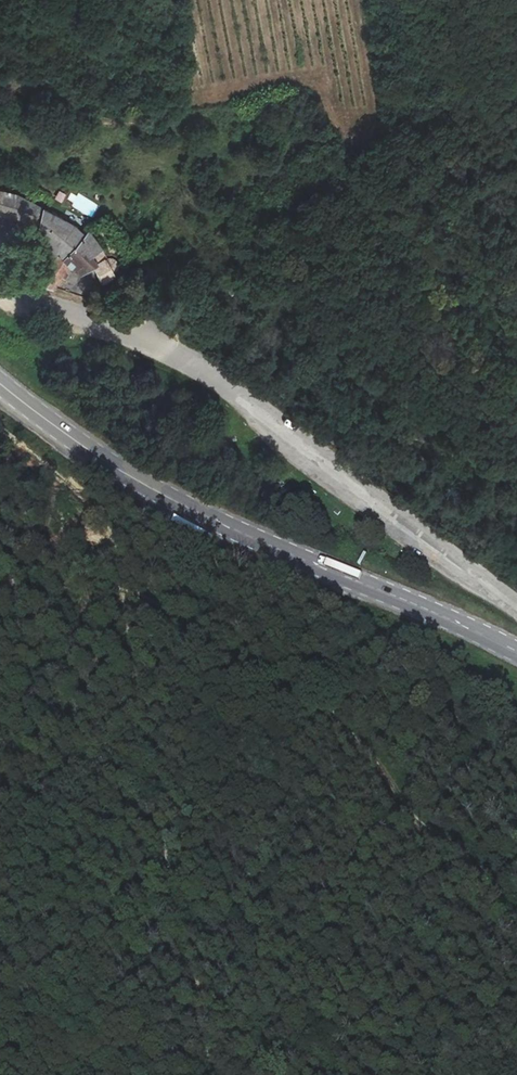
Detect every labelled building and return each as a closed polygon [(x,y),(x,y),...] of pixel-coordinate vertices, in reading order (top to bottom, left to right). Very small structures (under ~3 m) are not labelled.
[(57,189),(53,197),(61,201),(65,193),(57,189)] [(17,195),(0,191),(0,212),(11,216),(17,195)] [(86,235),(73,225),(43,209),(17,195),(11,216),(39,224),(35,235),(55,254),(36,280),(51,285),(65,257),(86,235)] [(103,247),(91,230),(86,235),(65,257),(81,273),(91,266),(92,267),(93,267),(98,278),(100,283),(102,282),(101,281),(114,274),(113,272),(116,270),(117,267),(116,263),(115,260),(114,259),(111,257),(107,257),(103,247)] [(353,502),(349,508),(365,518),(369,512),(353,502)]
